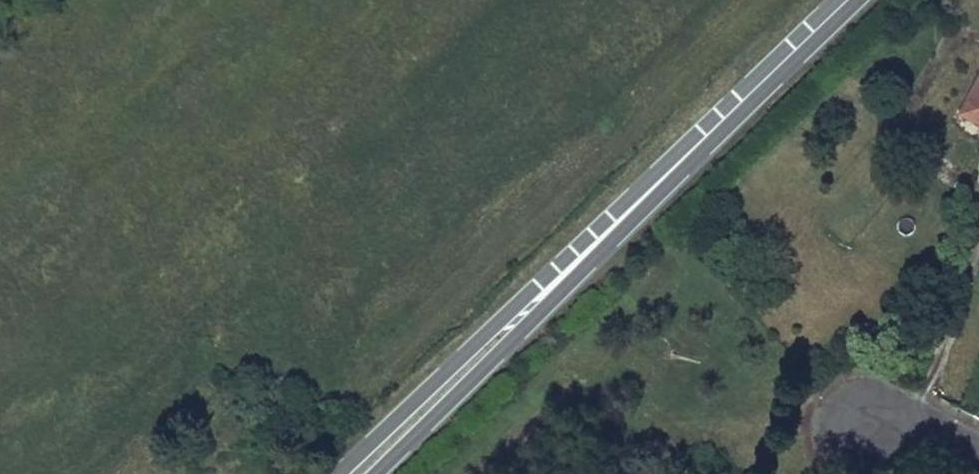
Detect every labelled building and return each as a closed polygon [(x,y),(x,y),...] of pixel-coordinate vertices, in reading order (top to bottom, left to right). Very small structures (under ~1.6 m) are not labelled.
[(969,128),(978,133),(978,109),(969,128)]
